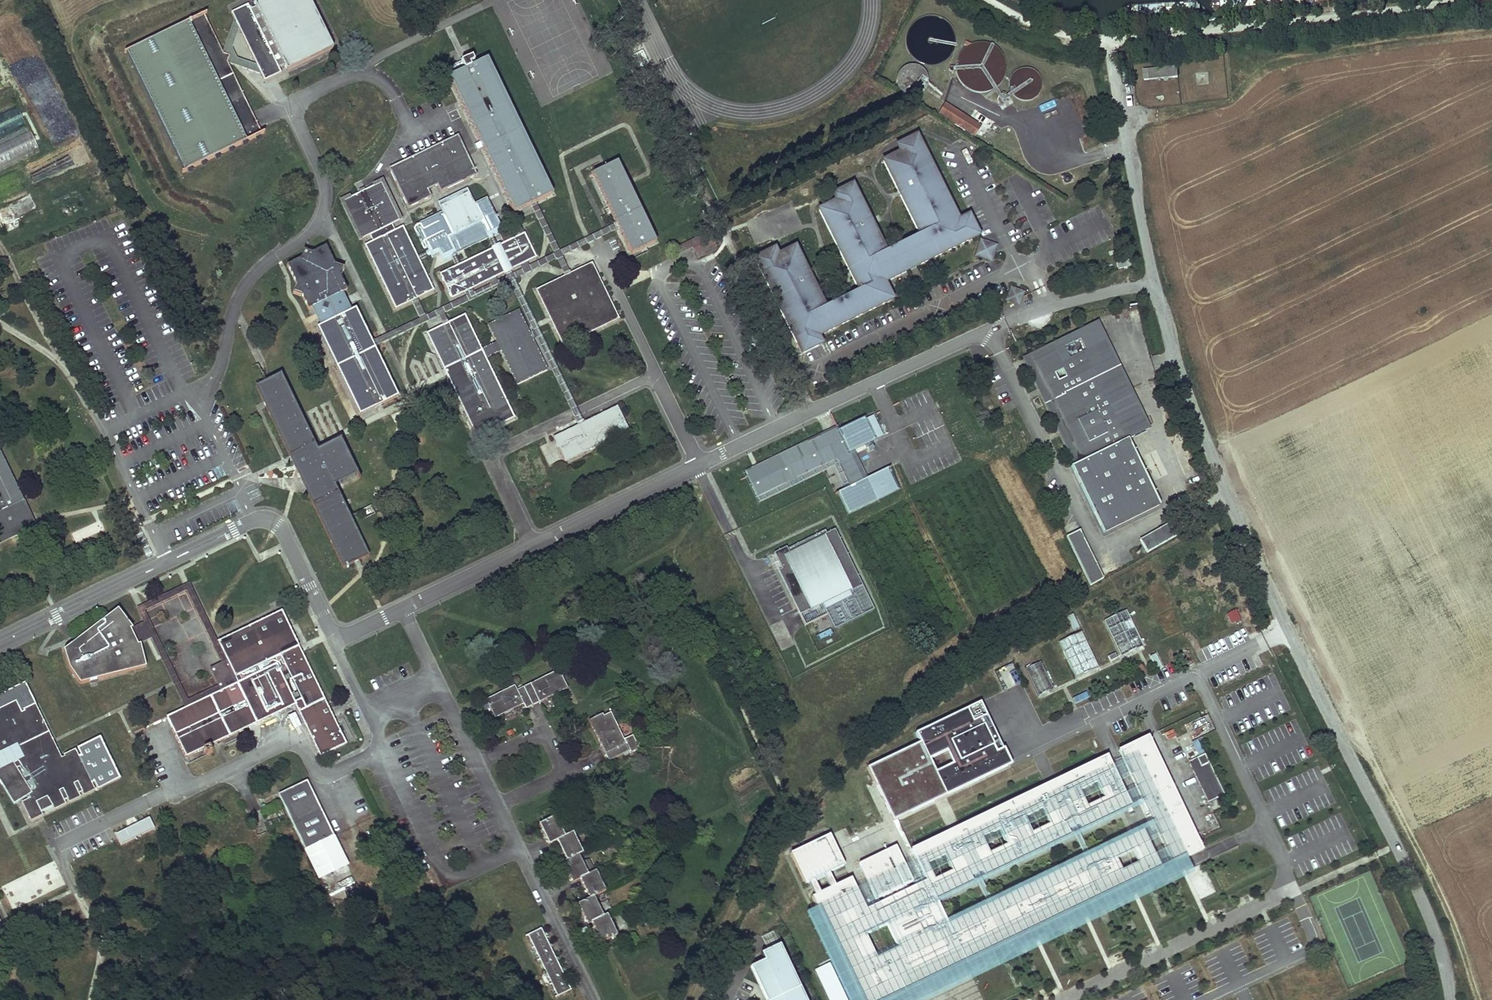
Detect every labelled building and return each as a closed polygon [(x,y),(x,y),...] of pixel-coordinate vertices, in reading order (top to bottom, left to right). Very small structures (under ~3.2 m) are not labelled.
[(235,9),(269,78),(286,70),(283,64),(289,61),(292,67),(338,44),(317,0),(259,0),(261,3),(254,6),(252,1),(235,9)] [(207,12),(130,49),(189,167),(266,128),(207,12)] [(942,41),(947,44),(954,28),(921,13),(904,49),(933,62),(942,41)] [(963,42),(954,86),(999,95),(1008,50),(963,42)] [(469,68),(456,74),(489,142),(522,210),(538,202),(560,191),(495,55),(469,68)] [(916,100),(927,75),(906,65),(895,90),(916,100)] [(1176,66),(1143,69),(1144,80),(1177,76),(1176,66)] [(1010,75),(1016,90),(999,95),(1003,105),(1043,91),(1035,67),(1010,75)] [(983,126),(945,102),(939,114),(975,139),(983,126)] [(24,126),(17,108),(0,114),(0,169),(39,153),(31,131),(15,138),(12,130),(24,126)] [(774,240),(756,249),(808,352),(826,343),(823,336),(901,296),(894,280),(910,270),(914,267),(924,263),(936,257),(987,233),(980,220),(976,222),(974,219),(964,225),(962,222),(966,220),(924,131),(901,141),(903,146),(904,150),(898,152),(887,157),(905,192),(909,190),(911,196),(908,197),(926,231),(893,246),(859,181),(836,190),(840,197),(837,199),(832,201),(820,207),(861,280),(828,297),(797,237),(780,246),(779,243),(776,244),(774,240)] [(478,175),(459,136),(390,170),(410,209),(433,198),(430,191),(428,187),(433,185),(437,183),(439,187),(442,193),(478,175)] [(605,169),(593,175),(618,227),(632,255),(657,243),(628,183),(618,163),(605,169)] [(0,174),(0,218),(4,226),(19,219),(38,209),(16,166),(0,174)] [(418,256),(404,227),(392,232),(391,229),(389,227),(403,220),(383,179),(373,184),(374,186),(352,197),(350,195),(340,200),(360,241),(374,234),(377,240),(365,245),(396,310),(415,301),(435,291),(420,261),(418,256)] [(491,236),(493,235),(504,229),(490,199),(476,206),(470,193),(442,207),(445,214),(419,227),(430,250),(432,254),(440,251),(444,259),(489,237),(491,236)] [(19,219),(4,226),(8,233),(22,226),(19,219)] [(710,231),(675,247),(678,254),(692,248),(697,258),(718,248),(710,231)] [(497,247),(440,274),(452,299),(537,258),(525,233),(497,247)] [(999,245),(982,239),(975,256),(989,262),(992,263),(999,245)] [(310,309),(317,306),(338,296),(348,292),(342,280),(345,269),(335,265),(326,247),(313,253),(305,250),(303,258),(289,265),(297,283),(294,293),(303,296),(310,309)] [(569,273),(536,291),(550,318),(564,347),(620,319),(593,263),(569,273)] [(1013,283),(1008,297),(1016,301),(1022,303),(1024,297),(1027,289),(1013,283)] [(318,327),(361,416),(399,397),(374,345),(356,310),(347,314),(338,296),(317,306),(326,324),(318,327)] [(519,312),(490,326),(500,347),(519,386),(548,371),(530,335),(519,312)] [(446,324),(427,334),(445,372),(467,416),(477,436),(515,417),(484,354),(465,315),(446,324)] [(1023,360),(1045,405),(1123,367),(1099,324),(1023,360)] [(1123,367),(1045,405),(1073,463),(1107,529),(1163,502),(1133,439),(1152,427),(1123,367)] [(282,374),(256,386),(265,405),(291,458),(304,485),(342,564),(371,550),(340,480),(362,468),(347,437),(318,450),(316,446),(282,374)] [(582,424),(554,437),(566,462),(629,431),(618,407),(582,424)] [(755,471),(750,474),(760,494),(839,457),(852,484),(840,491),(849,511),(877,499),(867,478),(864,479),(862,475),(865,473),(855,453),(853,454),(851,451),(853,449),(884,435),(875,414),(842,429),(823,438),(822,435),(753,467),(755,471)] [(842,429),(840,429),(831,432),(822,435),(823,438),(842,429)] [(550,465),(562,459),(553,440),(541,445),(550,465)] [(17,536),(37,526),(34,520),(0,449),(0,544),(17,536)] [(867,478),(877,499),(902,486),(891,464),(867,478)] [(1169,527),(1141,540),(1146,551),(1174,539),(1169,527)] [(864,585),(835,530),(827,534),(826,530),(788,549),(787,547),(775,554),(778,561),(782,570),(779,572),(807,626),(829,615),(826,610),(855,595),(853,591),(864,585)] [(1081,530),(1067,537),(1090,586),(1104,580),(1081,530)] [(119,609),(65,650),(70,667),(81,683),(146,667),(141,644),(138,645),(134,637),(131,629),(133,627),(119,609)] [(1119,609),(1099,619),(1116,654),(1136,644),(1119,609)] [(282,610),(218,641),(229,662),(225,664),(212,670),(221,687),(222,690),(167,717),(186,757),(204,749),(207,755),(213,752),(210,746),(296,704),(321,756),(347,743),(299,645),(282,610)] [(1236,610),(1227,614),(1232,625),(1241,620),(1236,610)] [(1075,630),(1054,640),(1070,675),(1092,665),(1075,630)] [(1041,663),(1026,670),(1038,697),(1054,690),(1041,663)] [(516,685),(487,699),(496,717),(524,704),(526,709),(568,688),(560,670),(518,689),(516,685)] [(1013,671),(1008,673),(1012,683),(1017,681),(1013,671)] [(0,706),(0,781),(15,801),(31,794),(32,797),(23,801),(32,820),(44,814),(43,812),(54,806),(55,809),(67,803),(66,801),(69,799),(70,802),(81,796),(80,794),(83,792),(84,795),(95,789),(75,748),(64,753),(65,755),(62,757),(53,740),(35,702),(24,708),(25,710),(22,711),(16,699),(0,706)] [(948,800),(1013,768),(982,705),(916,736),(921,747),(948,800)] [(604,713),(590,720),(608,761),(630,751),(631,753),(640,749),(633,736),(625,740),(611,713),(605,716),(604,713)] [(289,717),(294,729),(300,727),(295,715),(289,717)] [(1183,720),(1170,726),(1176,739),(1189,733),(1183,720)] [(1147,737),(1115,753),(1168,867),(1200,851),(1147,737)] [(895,825),(948,800),(921,747),(869,772),(895,825)] [(204,749),(186,757),(189,763),(207,755),(204,749)] [(1197,752),(1184,758),(1197,784),(1209,778),(1197,752)] [(1137,833),(941,926),(930,901),(1126,809),(1102,758),(906,851),(921,883),(904,892),(901,886),(906,883),(891,851),(854,868),(870,900),(876,898),(879,903),(862,910),(847,878),(808,896),(857,999),(885,999),(1156,872),(1137,833)] [(307,781),(279,794),(306,850),(334,835),(307,781)] [(1214,788),(1201,794),(1214,820),(1226,814),(1214,788)] [(282,809),(275,813),(280,823),(288,819),(282,809)] [(556,817),(540,824),(550,845),(558,841),(567,860),(563,862),(573,883),(581,879),(590,898),(578,903),(588,924),(592,922),(601,943),(618,935),(608,913),(604,915),(595,896),(606,891),(597,870),(588,874),(579,854),(583,853),(573,833),(566,836),(556,817)] [(117,826),(111,829),(118,842),(123,839),(117,826)] [(320,879),(348,865),(334,835),(306,850),(320,879)] [(0,866),(0,883),(12,909),(65,885),(46,844),(0,866)] [(429,869),(424,871),(436,896),(441,894),(429,869)] [(1161,882),(1156,872),(885,999),(909,999),(1161,882)] [(808,896),(798,901),(844,999),(857,999),(808,896)] [(541,928),(528,934),(558,995),(571,990),(541,928)] [(749,967),(765,999),(803,999),(778,945),(758,954),(761,961),(749,967)]
